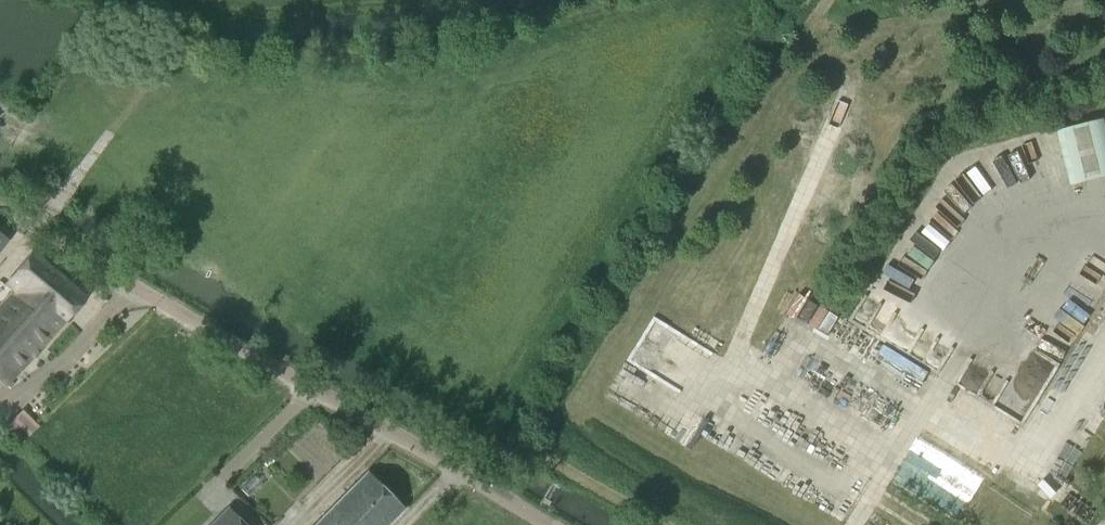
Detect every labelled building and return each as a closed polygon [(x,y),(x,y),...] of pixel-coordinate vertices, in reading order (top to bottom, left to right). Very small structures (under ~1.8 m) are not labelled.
[(9,241),(0,235),(0,253),(9,241)] [(34,253),(6,284),(12,290),(0,305),(0,382),(6,387),(87,298),(34,253)] [(25,408),(6,425),(22,442),(41,424),(25,408)] [(404,510),(367,473),(315,524),(389,524),(404,510)] [(213,524),(244,524),(228,510),(213,524)]
